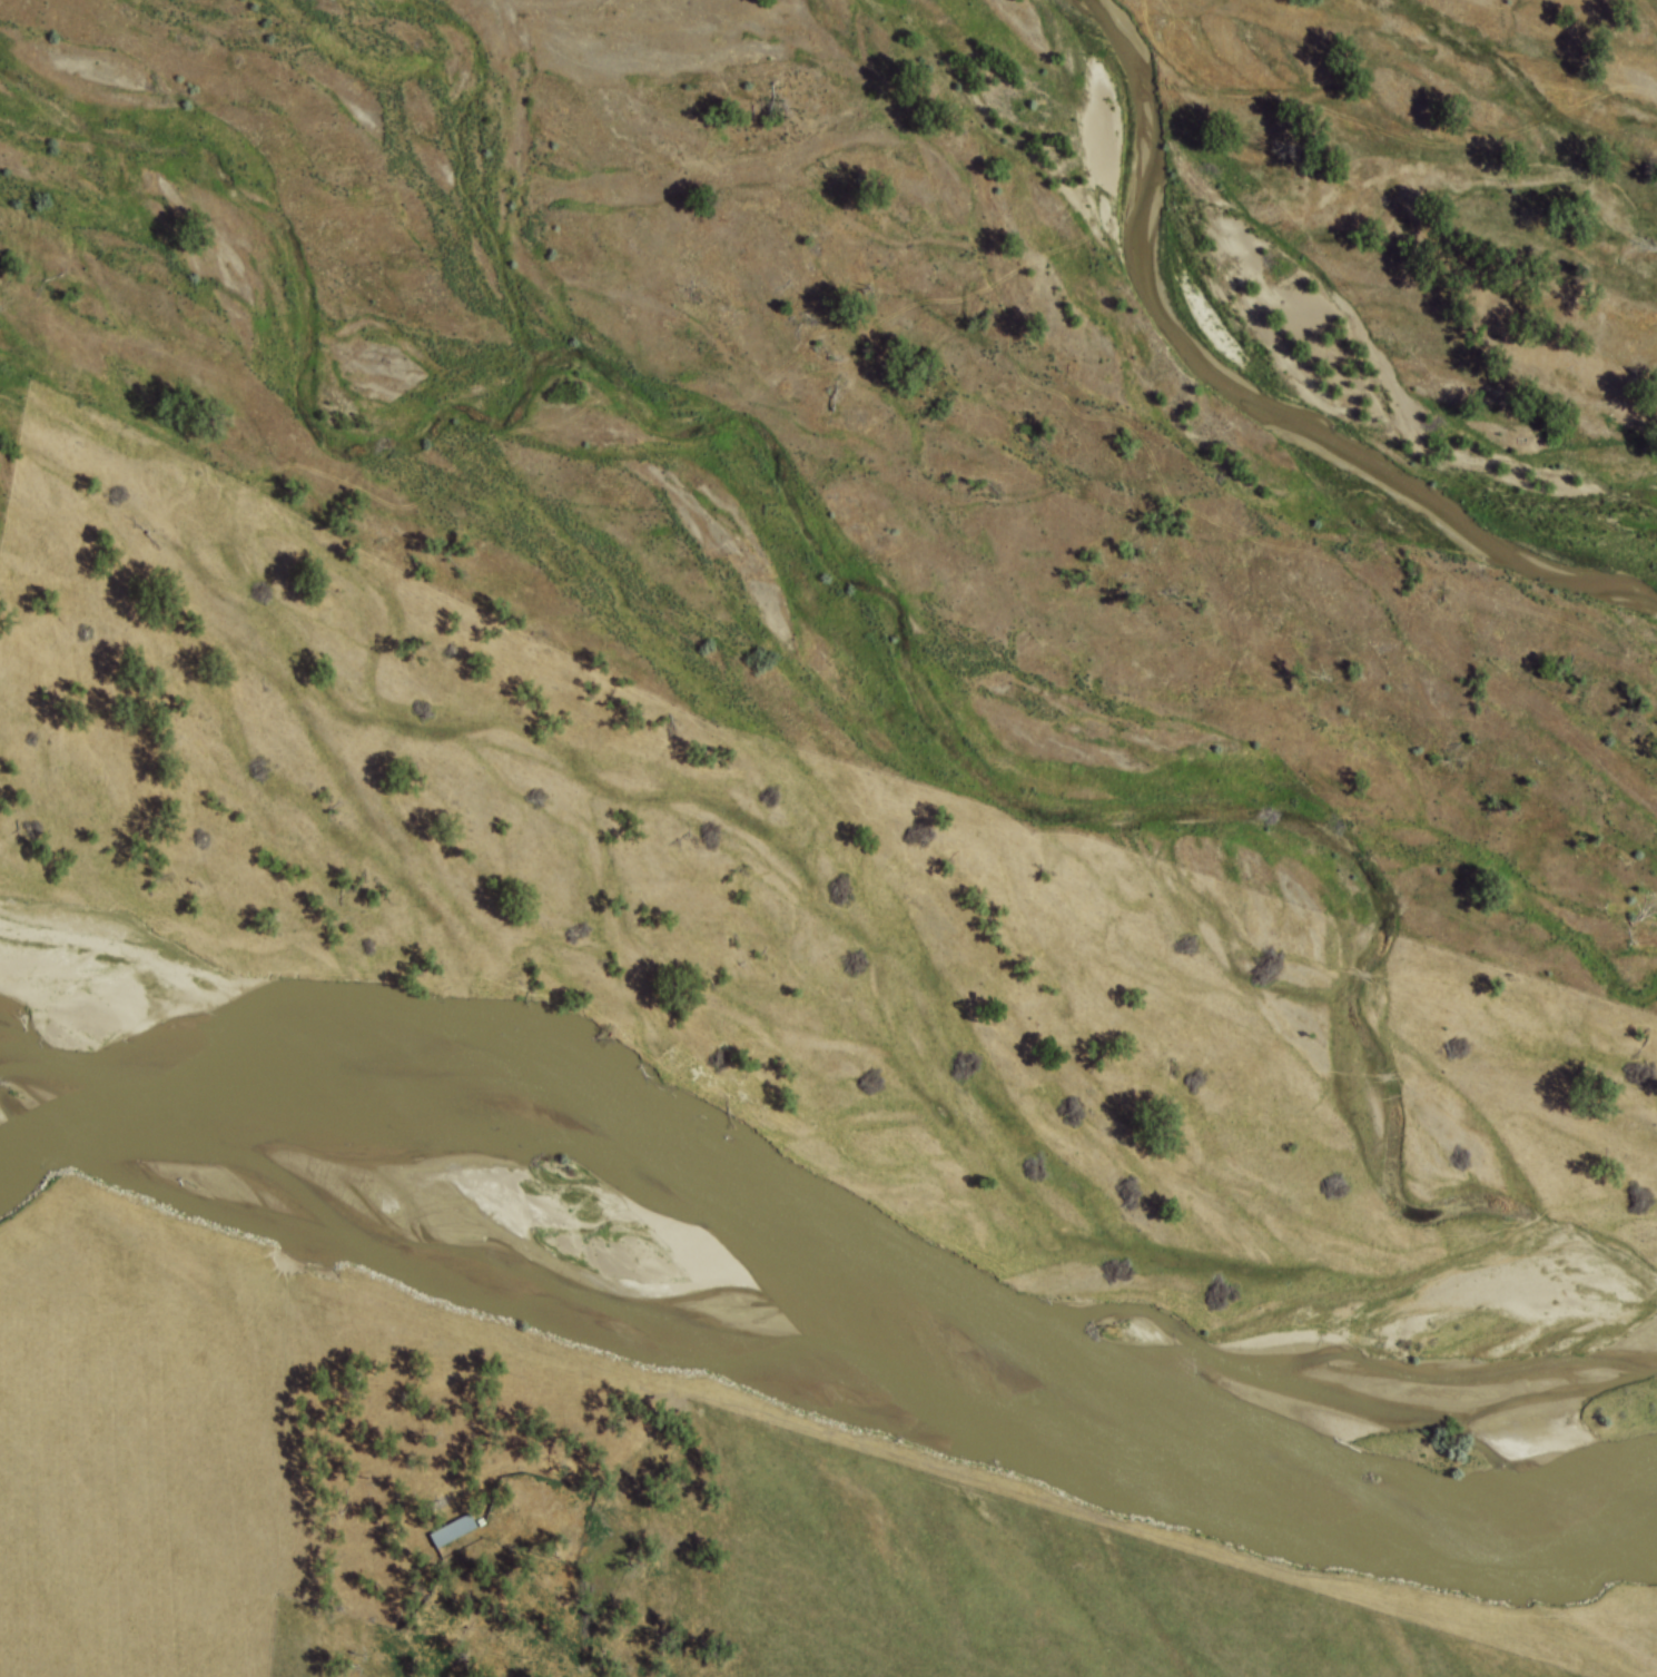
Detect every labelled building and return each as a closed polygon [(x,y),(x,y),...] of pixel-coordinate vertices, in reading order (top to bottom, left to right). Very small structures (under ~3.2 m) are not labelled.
[(424,1540),(432,1553),(471,1531),(464,1519),(424,1540)]
